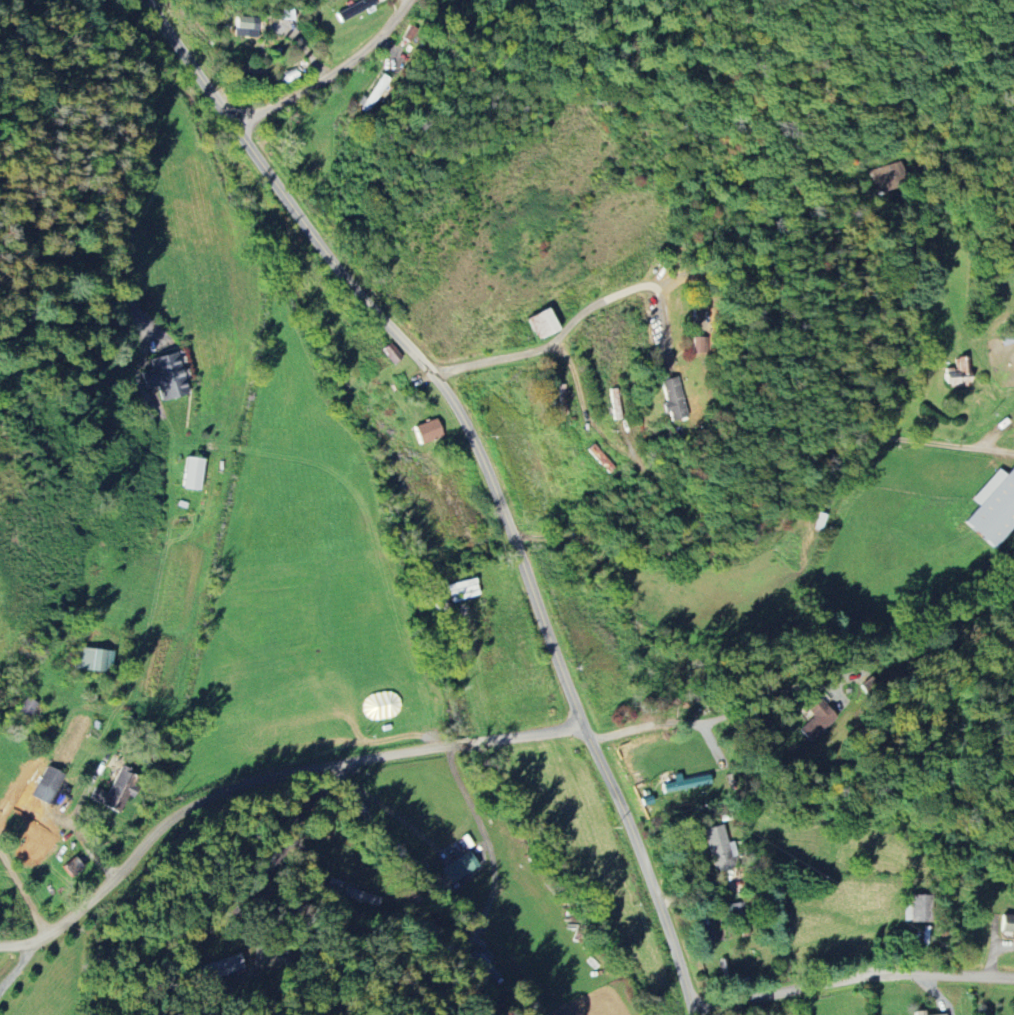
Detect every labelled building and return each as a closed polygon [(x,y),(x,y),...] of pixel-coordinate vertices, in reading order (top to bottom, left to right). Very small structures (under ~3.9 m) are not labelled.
[(373,0),(365,0),(334,13),(338,22),(376,7),(373,0)] [(232,36),(255,38),(256,17),(234,16),(232,36)] [(556,329),(546,308),(525,318),(535,339),(556,329)] [(704,336),(692,336),(692,354),(704,354),(704,336)] [(392,364),(401,357),(389,342),(380,350),(392,364)] [(161,401),(187,393),(175,351),(148,359),(151,368),(140,371),(146,390),(157,387),(161,401)] [(967,357),(955,357),(955,368),(943,368),(944,386),(968,386),(967,357)] [(658,380),(666,414),(668,413),(670,422),(686,419),(676,376),(658,380)] [(558,414),(566,414),(565,384),(557,385),(558,414)] [(608,390),(613,420),(622,418),(617,388),(608,390)] [(412,426),(417,443),(441,436),(436,419),(412,426)] [(585,449),(606,474),(613,468),(593,443),(585,449)] [(199,490),(201,459),(184,457),(182,488),(199,490)] [(1013,523),(1013,465),(1004,475),(998,469),(970,499),(977,505),(962,522),(990,548),(1013,523)] [(73,669),(109,673),(111,651),(95,649),(76,647),(73,669)] [(18,713),(26,718),(35,704),(28,699),(18,713)] [(61,773),(43,766),(31,798),(49,805),(61,773)] [(671,775),(673,781),(661,784),(663,793),(699,785),(697,776),(680,779),(679,773),(671,775)] [(120,813),(131,787),(114,780),(108,794),(93,788),(88,800),(120,813)] [(701,829),(714,871),(733,865),(721,823),(701,829)] [(477,865),(467,850),(440,869),(450,884),(477,865)] [(80,871),(73,857),(62,864),(69,877),(80,871)] [(325,889),(338,893),(341,882),(328,878),(325,889)] [(342,894),(377,907),(381,898),(346,885),(342,894)] [(1000,915),(999,934),(1013,934),(1013,916),(1000,915)] [(493,958),(483,947),(471,958),(493,981),(500,975),(488,962),(493,958)] [(198,966),(203,982),(243,970),(238,953),(198,966)]
